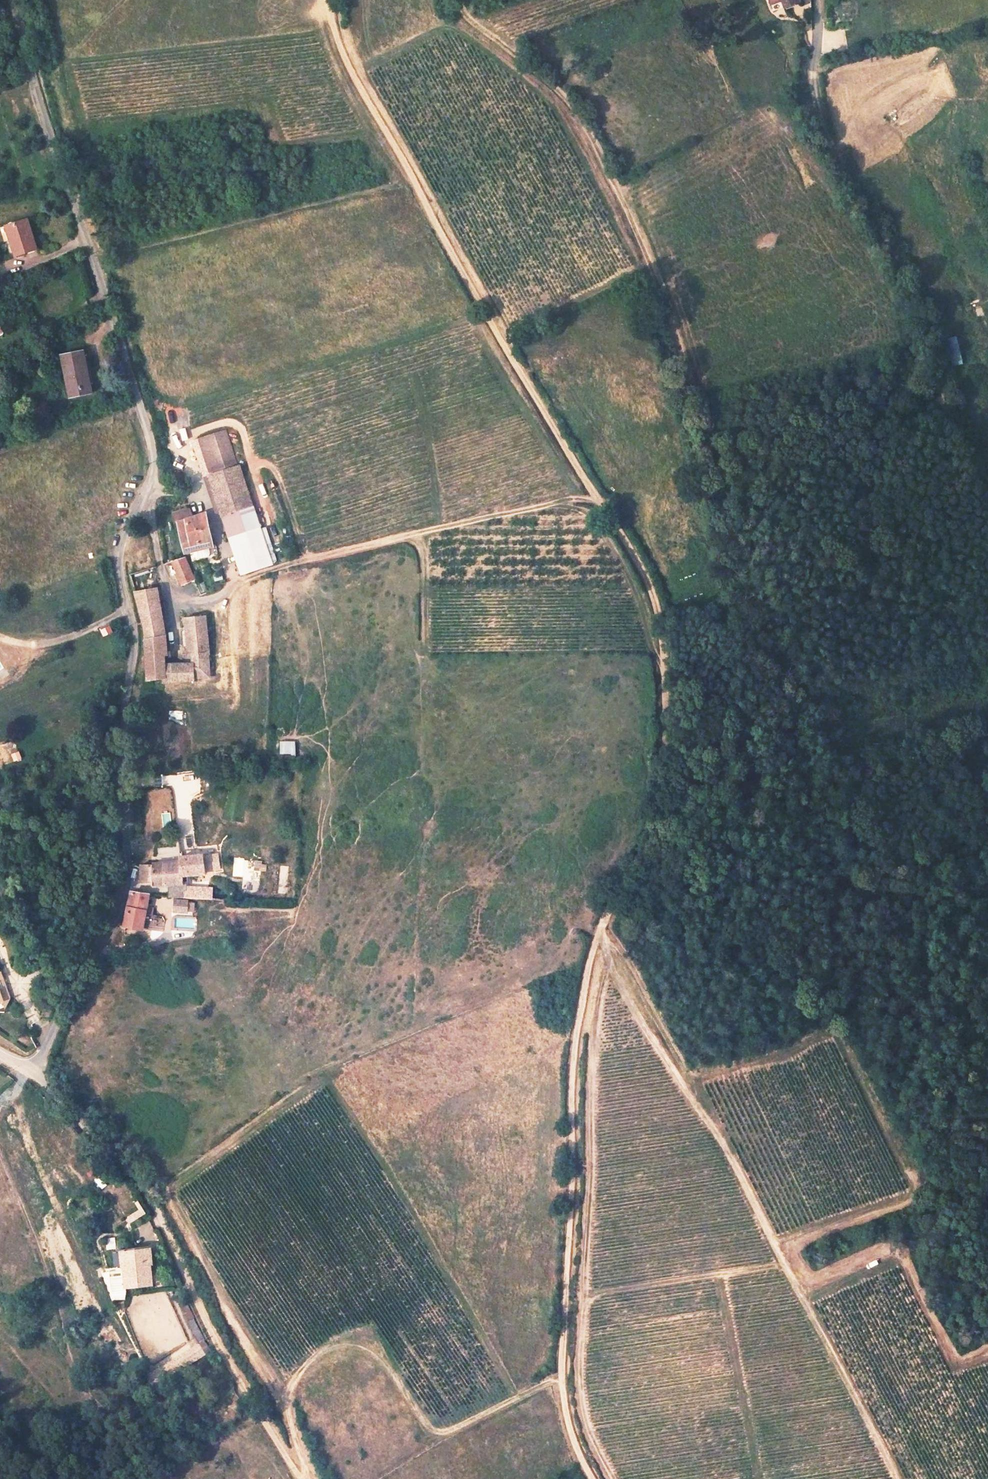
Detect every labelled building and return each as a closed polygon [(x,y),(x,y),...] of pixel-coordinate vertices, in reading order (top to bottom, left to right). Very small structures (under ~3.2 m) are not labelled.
[(36,251),(27,221),(6,227),(15,258),(36,251)] [(64,359),(72,401),(94,397),(86,355),(64,359)] [(235,460),(225,431),(197,441),(207,469),(235,460)] [(244,482),(239,467),(209,476),(213,489),(244,482)] [(260,529),(244,482),(213,489),(230,539),(260,529)] [(213,546),(205,512),(192,516),(189,509),(174,513),(184,553),(213,546)] [(268,551),(260,529),(230,539),(238,561),(268,551)] [(242,573),(272,563),(268,551),(238,561),(242,573)] [(193,579),(184,559),(174,563),(182,584),(193,579)] [(201,594),(207,592),(204,582),(198,584),(201,594)] [(208,652),(205,616),(184,617),(188,651),(186,653),(187,664),(168,664),(165,635),(157,589),(134,593),(144,632),(146,681),(162,679),(162,682),(195,681),(210,678),(206,653),(208,652)] [(293,744),(285,745),(286,757),(295,756),(293,744)] [(5,747),(0,749),(0,759),(1,763),(9,760),(5,747)] [(21,751),(11,754),(13,761),(22,759),(21,751)] [(204,879),(203,854),(188,856),(188,862),(141,867),(140,871),(138,878),(136,886),(177,883),(177,898),(215,903),(215,893),(189,885),(189,881),(204,879)] [(248,863),(245,876),(254,878),(257,865),(248,863)] [(150,932),(159,896),(134,893),(133,898),(125,928),(124,929),(139,932),(150,932)] [(190,917),(190,906),(178,906),(178,917),(190,917)] [(10,999),(3,978),(0,979),(0,991),(4,1001),(10,999)] [(6,1006),(10,999),(4,1001),(0,991),(0,1009),(6,1006)] [(151,1286),(147,1252),(122,1255),(127,1289),(151,1286)] [(166,1377),(199,1361),(193,1348),(160,1365),(166,1377)]
